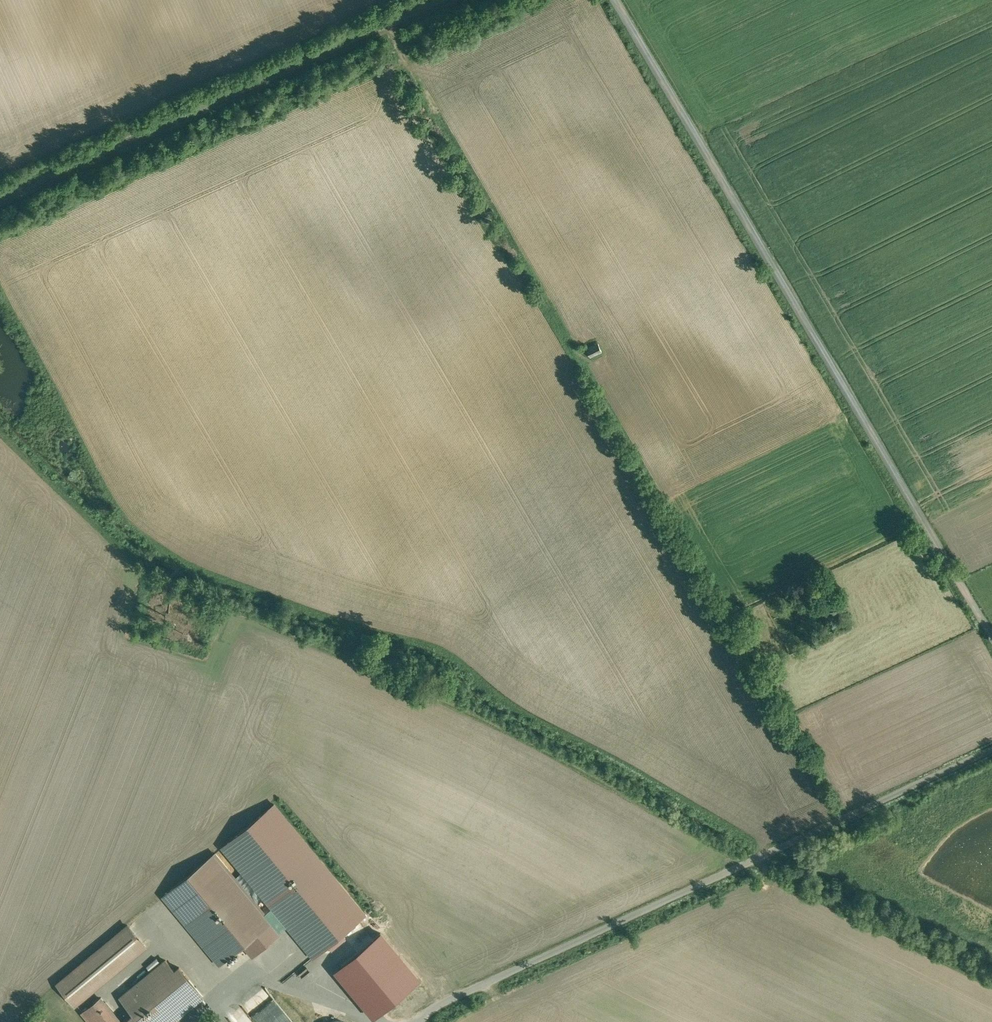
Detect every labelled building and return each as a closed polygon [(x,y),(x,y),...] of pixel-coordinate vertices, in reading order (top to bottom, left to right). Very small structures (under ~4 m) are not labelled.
[(599,343),(587,349),(590,357),(602,351),(599,343)] [(815,596),(805,601),(808,608),(818,603),(815,596)] [(367,914),(274,802),(220,848),(312,959),(367,914)] [(281,932),(215,853),(163,896),(220,964),(242,946),(251,957),(281,932)] [(128,925),(58,983),(75,1004),(145,946),(128,925)] [(121,997),(136,1016),(129,1021),(172,1021),(199,1000),(185,983),(189,979),(179,967),(175,971),(166,960),(121,997)] [(87,1017),(91,1021),(122,1021),(106,1002),(87,1017)] [(233,1021),(254,1021),(242,1005),(228,1015),(233,1021)]
